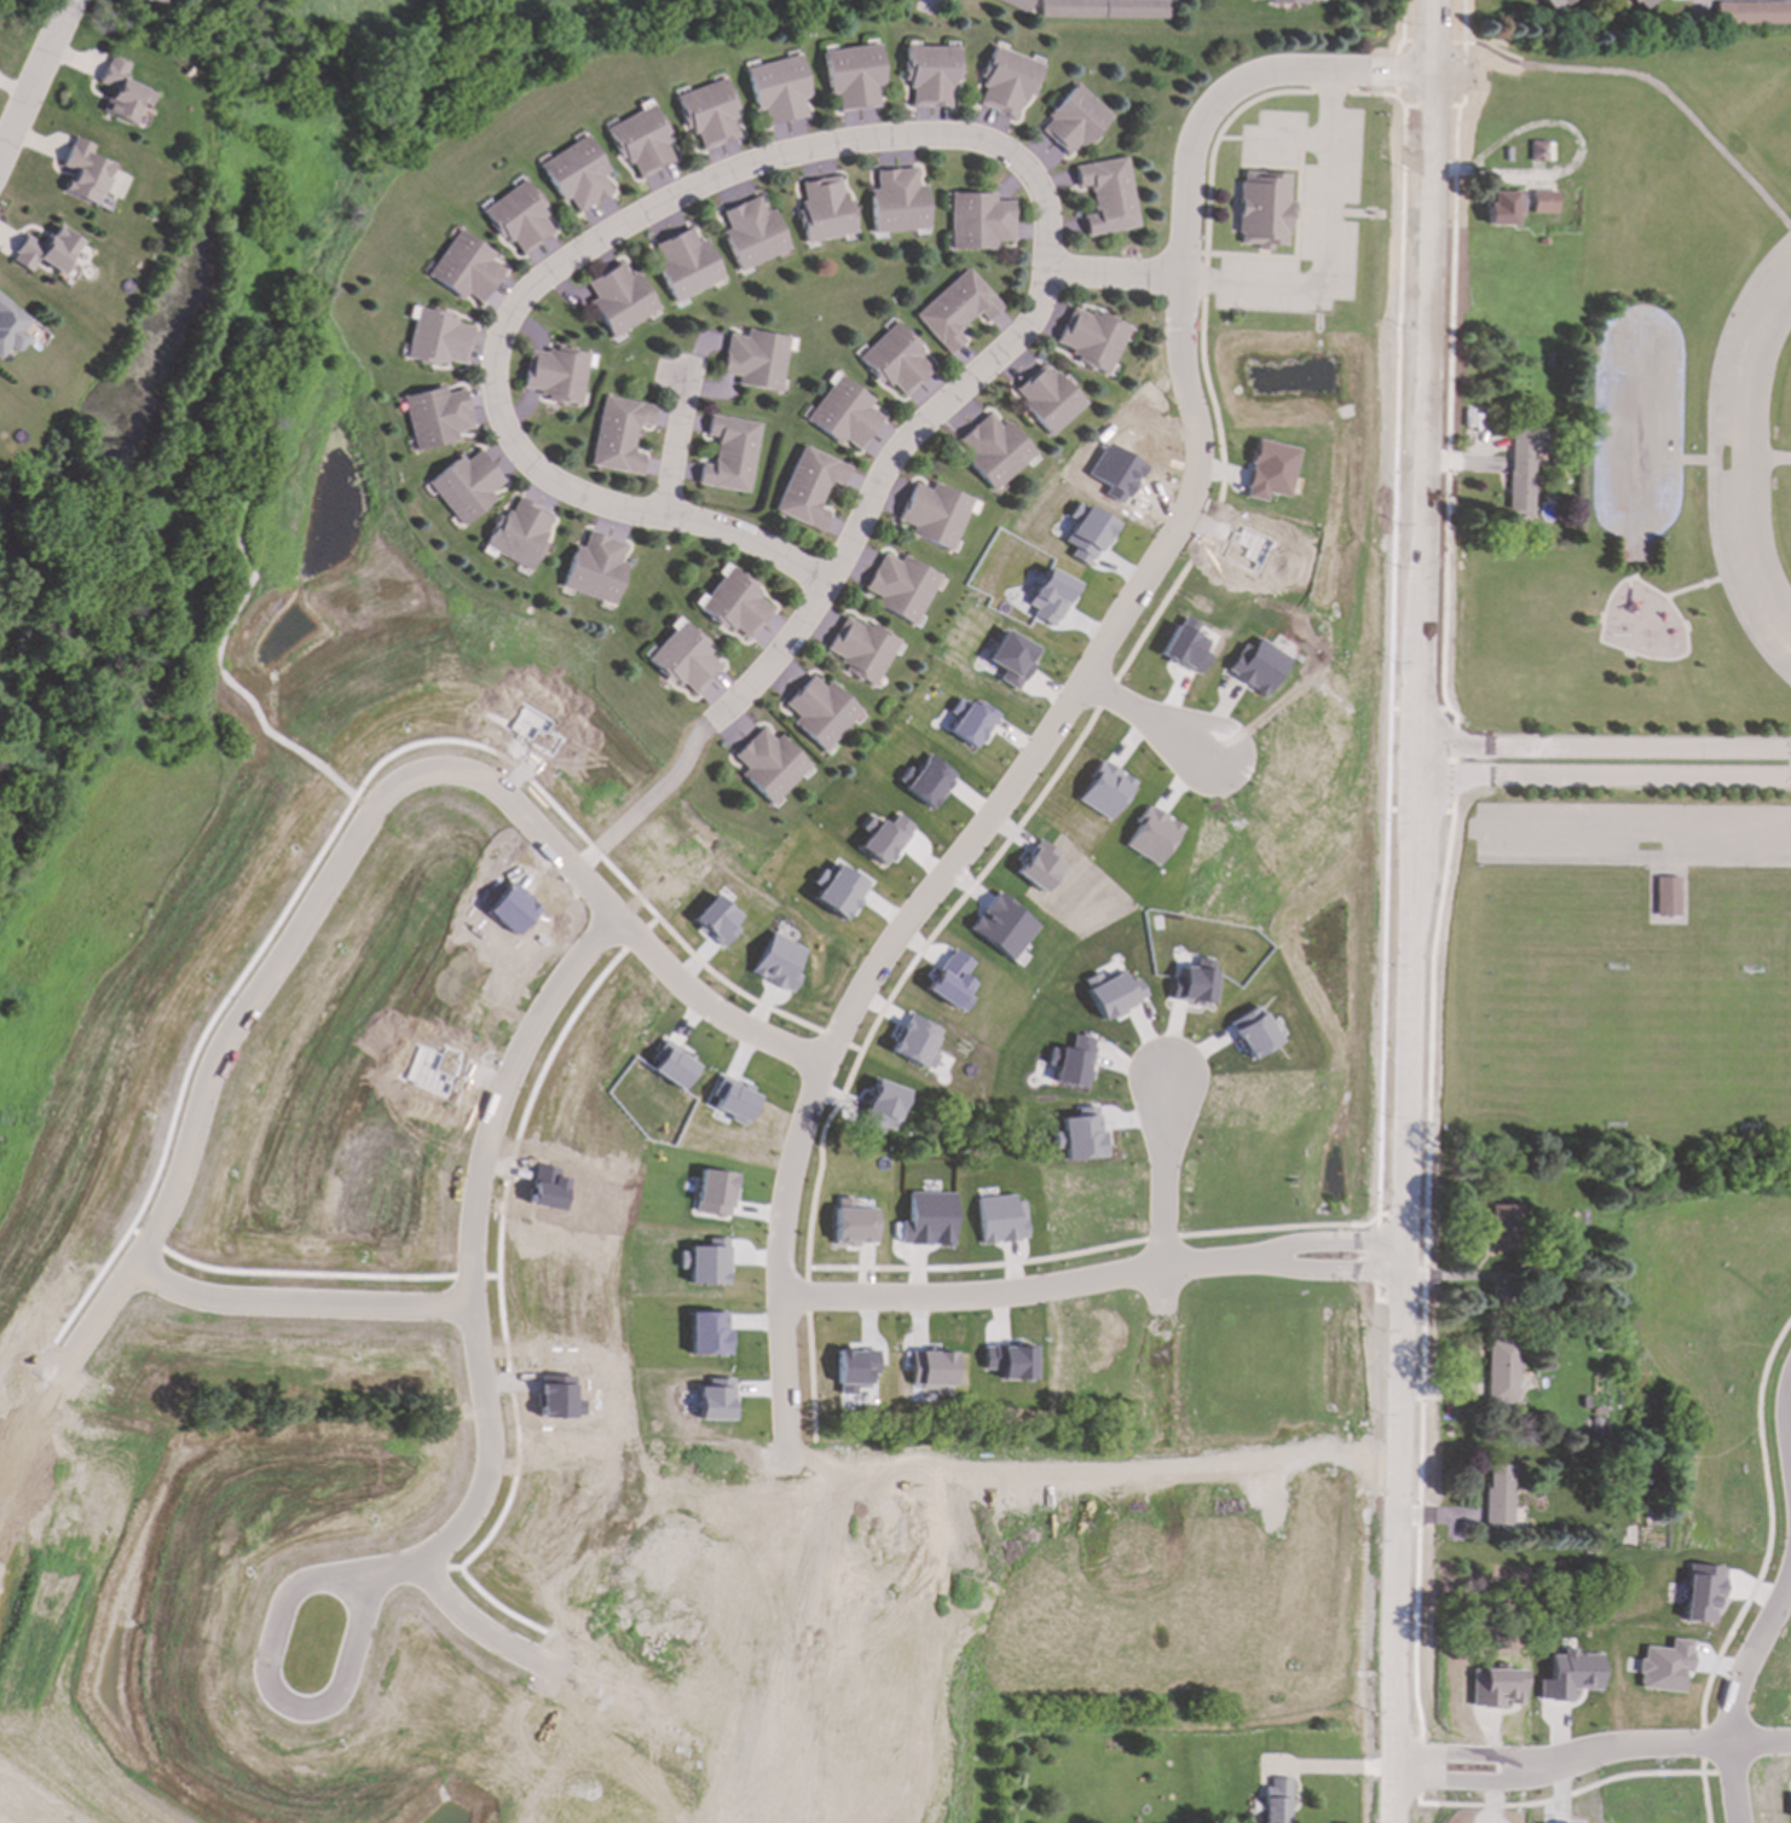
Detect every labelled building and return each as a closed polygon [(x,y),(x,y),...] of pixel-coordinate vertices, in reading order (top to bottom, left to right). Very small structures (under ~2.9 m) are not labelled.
[(1027,15),(1033,0),(994,0),(1027,15)] [(1103,0),(1040,0),(1040,18),(1103,19),(1103,0)] [(1168,0),(1105,0),(1105,19),(1168,19),(1168,0)] [(1552,12),(1568,2),(1570,0),(1537,0),(1552,12)] [(1642,8),(1657,0),(1630,0),(1642,8)] [(821,51),(827,94),(836,93),(837,111),(877,106),(876,88),(883,87),(877,45),(821,51)] [(958,48),(905,46),(903,81),(909,81),(908,106),(949,109),(951,81),(957,82),(958,48)] [(976,105),(1015,118),(1023,94),(1030,97),(1041,64),(990,46),(980,77),(986,80),(976,105)] [(154,94),(121,80),(128,64),(109,56),(97,83),(109,89),(99,112),(129,126),(139,103),(149,106),(154,94)] [(753,111),(763,109),(767,127),(805,117),(801,99),(808,98),(798,56),(744,68),(753,111)] [(676,94),(687,137),(697,133),(700,149),(738,139),(730,111),(734,110),(726,80),(676,94)] [(1039,131),(1067,156),(1076,146),(1079,149),(1110,116),(1075,85),(1045,117),(1048,121),(1039,131)] [(675,162),(653,106),(603,127),(618,160),(626,157),(635,178),(675,162)] [(537,164),(559,203),(567,198),(576,214),(611,193),(601,176),(607,173),(585,135),(537,164)] [(63,193),(92,204),(97,192),(105,195),(115,167),(87,157),(92,145),(71,138),(60,167),(70,170),(63,193)] [(1530,162),(1552,162),(1550,141),(1529,143),(1530,162)] [(1073,166),(1075,189),(1090,186),(1093,214),(1081,216),(1085,236),(1136,228),(1126,158),(1073,166)] [(926,185),(918,186),(917,169),(877,170),(877,190),(871,190),(873,232),(929,230),(926,185)] [(1237,244),(1255,245),(1255,250),(1269,251),(1269,245),(1286,247),(1287,220),(1293,220),(1293,202),(1287,202),(1288,174),(1240,173),(1237,244)] [(801,183),(804,210),(799,212),(804,243),(857,235),(853,199),(844,201),(840,176),(801,183)] [(479,210),(498,238),(504,235),(519,256),(553,233),(537,209),(542,207),(524,180),(479,210)] [(1490,192),(1490,203),(1484,203),(1485,226),(1513,226),(1513,208),(1521,208),(1521,191),(1490,192)] [(1554,192),(1530,191),(1530,214),(1554,214),(1554,192)] [(1012,201),(995,201),(995,195),(952,193),(951,249),(995,250),(995,242),(1012,242),(1012,201)] [(738,271),(790,251),(774,209),(765,213),(759,197),(721,212),(728,230),(723,232),(738,271)] [(24,236),(8,261),(28,272),(35,260),(59,274),(80,242),(54,226),(42,247),(24,236)] [(655,265),(674,303),(724,279),(706,239),(698,243),(691,228),(653,245),(661,262),(655,265)] [(481,305),(501,270),(487,261),(493,253),(453,230),(426,278),(462,299),(464,295),(481,305)] [(588,302),(611,338),(659,309),(636,272),(629,277),(620,262),(585,283),(594,299),(588,302)] [(913,316),(948,355),(965,342),(957,332),(978,313),(986,322),(1001,308),(966,268),(913,316)] [(0,297),(0,357),(8,347),(16,354),(28,338),(19,332),(29,320),(0,297)] [(472,325),(446,320),(447,313),(414,307),(405,360),(435,365),(437,360),(464,366),(472,325)] [(1107,376),(1128,326),(1098,313),(1096,318),(1071,307),(1055,345),(1078,354),(1075,361),(1107,376)] [(935,369),(895,323),(859,355),(899,400),(935,369)] [(780,392),(790,337),(746,330),(745,337),(728,334),(721,375),(738,377),(736,386),(780,392)] [(527,349),(521,389),(547,393),(545,400),(579,406),(588,353),(555,347),(554,354),(527,349)] [(1084,405),(1055,371),(1050,375),(1041,365),(1012,389),(1022,400),(1019,404),(1048,436),(1084,405)] [(804,421),(839,445),(843,440),(859,451),(882,418),(867,409),(873,401),(836,376),(804,421)] [(472,429),(462,390),(445,394),(443,387),(401,397),(412,451),(456,441),(453,433),(472,429)] [(653,406),(601,397),(589,467),(640,475),(643,456),(631,453),(636,426),(649,427),(653,406)] [(999,427),(986,413),(952,447),(995,491),(1034,452),(1004,422),(999,427)] [(698,485),(750,493),(761,423),(710,415),(706,436),(718,438),(713,465),(700,464),(698,485)] [(1531,519),(1532,450),(1544,450),(1544,428),(1508,428),(1507,519),(1531,519)] [(1295,448),(1253,440),(1241,498),(1261,502),(1264,493),(1286,498),(1295,448)] [(773,513),(821,531),(828,513),(817,509),(828,481),(840,486),(849,465),(798,446),(773,513)] [(460,527),(495,499),(490,492),(503,482),(478,450),(464,462),(460,456),(426,484),(460,527)] [(952,551),(967,511),(974,514),(978,503),(932,485),(930,490),(913,484),(899,521),(914,527),(911,536),(952,551)] [(483,546),(530,571),(545,542),(541,539),(553,515),(516,497),(504,520),(498,516),(483,546)] [(561,590),(616,603),(625,563),(620,562),(625,543),(587,533),(583,548),(573,545),(561,590)] [(941,577),(902,557),(900,562),(883,554),(865,590),(879,597),(876,606),(915,626),(941,577)] [(695,609),(722,630),(726,625),(746,641),(772,608),(750,592),(755,586),(723,562),(715,573),(720,577),(695,609)] [(873,688),(900,641),(871,624),(868,629),(845,615),(825,652),(847,664),(843,671),(873,688)] [(646,659),(691,699),(723,662),(678,623),(646,659)] [(1039,652),(1004,630),(986,661),(1004,671),(998,681),(1016,690),(1039,652)] [(810,676),(824,688),(828,682),(833,687),(832,688),(857,711),(859,710),(860,712),(822,752),(792,725),(791,725),(790,724),(796,717),(782,705),(791,696),(791,698),(809,678),(808,678),(810,676)] [(958,700),(966,705),(969,702),(976,708),(980,702),(999,716),(989,731),(986,729),(982,735),(986,737),(981,745),(977,742),(972,750),(948,733),(957,718),(949,713),(958,700)] [(761,729),(773,742),(779,736),(809,766),(769,805),(740,776),(739,776),(738,775),(744,770),(732,757),(734,753),(734,754),(744,745),(746,741),(747,742),(761,729)] [(907,769),(914,774),(929,756),(955,776),(951,782),(952,782),(946,791),(946,793),(938,803),(936,801),(930,809),(903,789),(905,786),(899,781),(907,769)] [(1078,801),(1093,779),(1090,777),(1099,763),(1102,764),(1103,762),(1120,774),(1119,775),(1122,777),(1122,775),(1134,783),(1109,822),(1078,801)] [(1125,846),(1159,866),(1182,827),(1149,808),(1125,846)] [(869,816),(878,823),(879,821),(885,826),(885,824),(888,827),(896,815),(913,828),(908,834),(909,835),(897,851),(894,849),(890,852),(895,856),(889,863),(885,861),(880,867),(857,849),(867,835),(859,829),(869,816)] [(1040,840),(1059,856),(1055,862),(1063,868),(1042,895),(1016,874),(1023,863),(1024,864),(1030,857),(1029,856),(1040,840)] [(820,869),(828,874),(836,864),(850,874),(851,873),(867,884),(865,886),(866,887),(857,898),(855,897),(854,898),(855,901),(856,899),(859,901),(853,909),(854,910),(849,918),(847,915),(842,922),(810,899),(817,890),(809,884),(820,869)] [(1677,878),(1654,878),(1654,916),(1679,916),(1677,878)] [(995,895),(996,895),(999,893),(1016,905),(1013,909),(1036,926),(1011,961),(969,930),(978,916),(980,918),(983,913),(983,912),(995,895)] [(773,932),(805,951),(793,972),(801,977),(791,994),(785,990),(784,991),(765,982),(767,980),(763,978),(763,980),(750,973),(773,932)] [(948,956),(949,957),(954,950),(972,963),(963,978),(974,985),(971,989),(971,990),(969,994),(967,994),(966,996),(971,1000),(963,1013),(954,1007),(952,1009),(924,990),(931,980),(934,982),(938,973),(937,972),(948,956)] [(1169,1001),(1209,1005),(1214,961),(1196,959),(1196,968),(1182,967),(1180,977),(1172,976),(1169,1001)] [(1102,980),(1099,973),(1082,980),(1099,1020),(1146,1000),(1137,979),(1128,983),(1123,972),(1102,980)] [(1227,1023),(1248,1060),(1278,1043),(1256,1006),(1227,1023)] [(941,1031),(911,1014),(890,1051),(929,1073),(938,1057),(929,1051),(941,1031)] [(1085,1089),(1093,1038),(1073,1035),(1069,1051),(1050,1047),(1046,1064),(1056,1066),(1052,1083),(1085,1089)] [(649,1073),(682,1090),(697,1063),(660,1043),(652,1060),(655,1061),(649,1073)] [(880,1135),(884,1128),(892,1130),(907,1092),(876,1080),(860,1128),(880,1135)] [(1064,1161),(1105,1158),(1103,1132),(1098,1132),(1096,1107),(1075,1109),(1076,1117),(1059,1118),(1061,1132),(1052,1133),(1053,1148),(1063,1148),(1064,1161)] [(728,1217),(734,1175),(700,1170),(693,1211),(728,1217)] [(909,1222),(900,1222),(900,1245),(953,1246),(954,1193),(909,1192),(909,1222)] [(978,1198),(981,1244),(1027,1240),(1024,1203),(1015,1203),(1013,1196),(978,1198)] [(877,1209),(853,1209),(854,1199),(834,1199),(834,1244),(876,1245),(877,1209)] [(1490,1251),(1518,1251),(1519,1206),(1491,1205),(1490,1251)] [(688,1285),(727,1284),(727,1239),(707,1239),(707,1246),(687,1248),(687,1252),(677,1252),(677,1268),(687,1268),(688,1285)] [(689,1355),(727,1355),(727,1313),(688,1314),(689,1355)] [(1518,1341),(1487,1341),(1486,1404),(1516,1405),(1518,1341)] [(1033,1379),(1033,1347),(983,1347),(984,1370),(1000,1370),(1000,1381),(1033,1379)] [(1485,1528),(1512,1529),(1513,1465),(1486,1465),(1485,1528)] [(1721,1601),(1723,1568),(1687,1564),(1681,1621),(1712,1625),(1715,1599),(1721,1601)] [(1599,1690),(1600,1655),(1575,1654),(1575,1649),(1561,1649),(1561,1655),(1549,1655),(1549,1680),(1538,1680),(1537,1701),(1570,1702),(1570,1690),(1599,1690)] [(1289,1779),(1270,1779),(1269,1788),(1263,1788),(1261,1822),(1288,1822),(1289,1779)]
